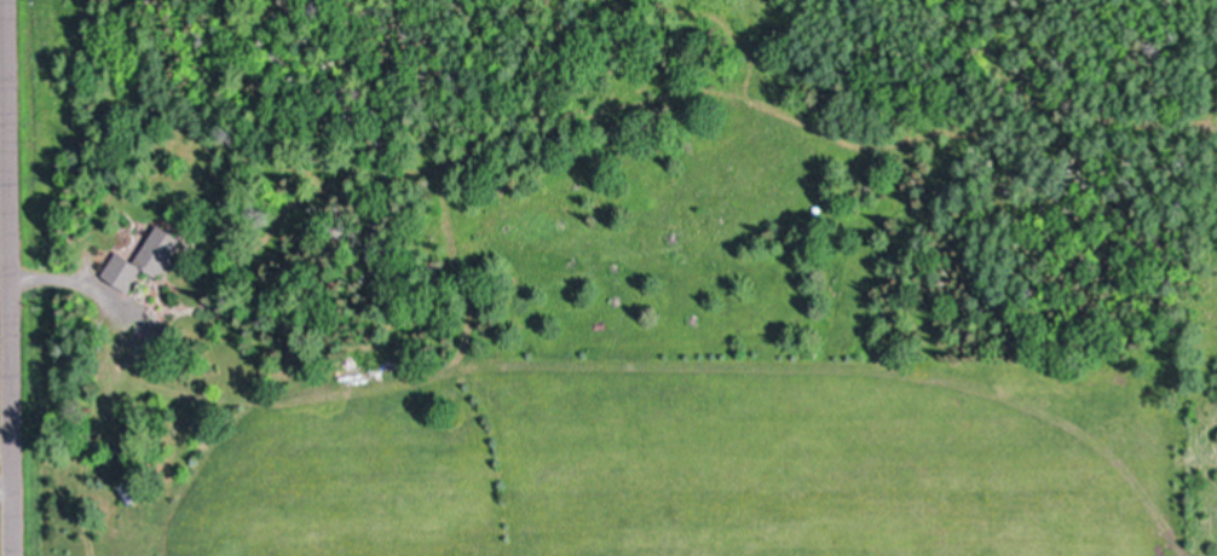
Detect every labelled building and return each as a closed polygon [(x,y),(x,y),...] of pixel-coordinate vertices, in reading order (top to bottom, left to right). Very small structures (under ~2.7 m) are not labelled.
[(128,294),(102,276),(117,251),(133,262),(158,225),(183,241),(157,278),(144,270),(128,294)] [(138,499),(126,506),(116,488),(128,481),(138,499)]
